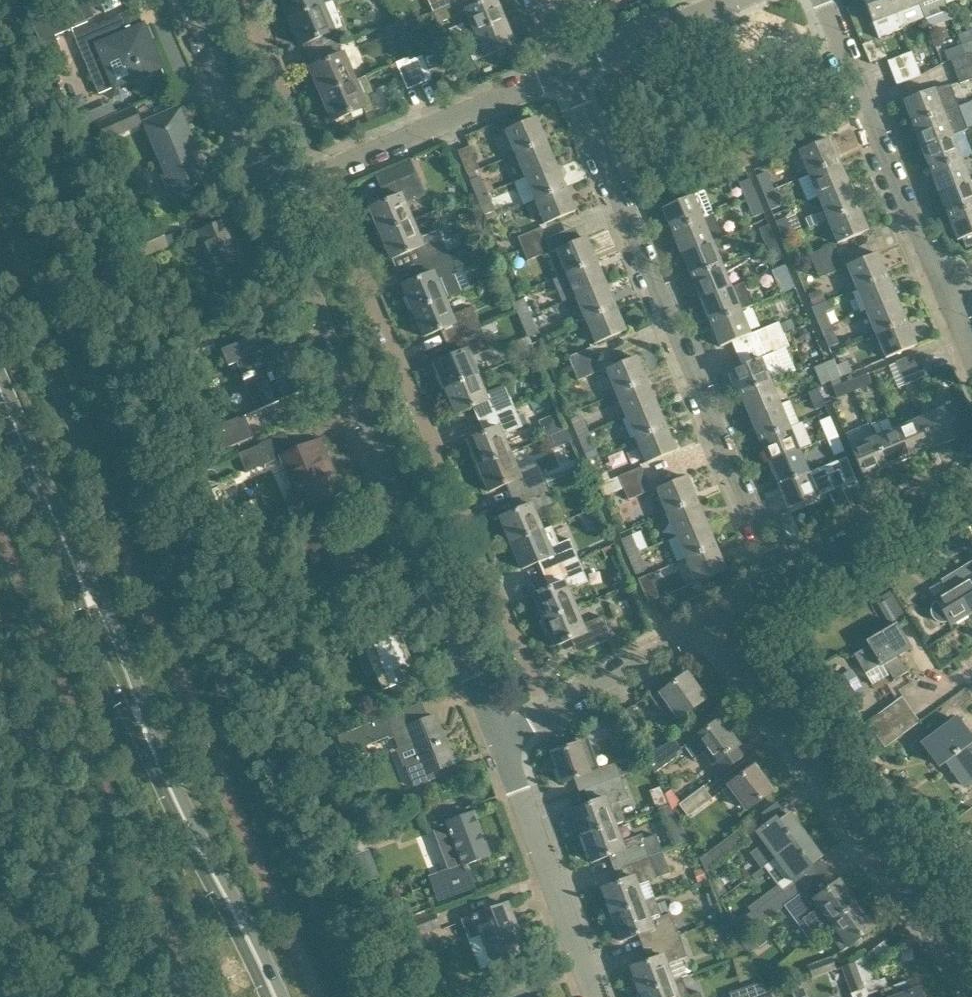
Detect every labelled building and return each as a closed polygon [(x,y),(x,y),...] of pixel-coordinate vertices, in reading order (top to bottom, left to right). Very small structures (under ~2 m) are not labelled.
[(289,19),(323,5),(322,4),(331,0),(281,0),(289,19)] [(434,12),(457,2),(456,0),(429,0),(434,12)] [(474,33),(475,35),(506,22),(497,0),(489,0),(465,10),(474,33)] [(891,0),(864,0),(873,23),(897,14),(891,0)] [(897,14),(919,5),(917,0),(891,0),(897,14)] [(919,5),(924,19),(948,11),(944,0),(917,0),(919,5)] [(31,20),(40,42),(87,22),(87,20),(90,19),(83,1),(79,3),(78,1),(31,20)] [(457,2),(434,12),(439,24),(462,14),(457,2)] [(308,43),(312,54),(339,43),(323,5),(289,19),(300,46),(308,43)] [(100,93),(142,75),(161,67),(136,8),(75,34),(100,93)] [(391,21),(381,26),(385,36),(395,32),(391,21)] [(475,35),(474,33),(463,37),(473,62),(515,44),(506,22),(475,35)] [(310,68),(321,95),(355,81),(339,43),(312,54),(317,65),(310,68)] [(955,72),(971,66),(971,43),(962,47),(966,57),(951,62),(955,72)] [(948,63),(951,62),(966,57),(962,47),(945,54),(948,63)] [(888,61),(892,73),(916,64),(911,52),(888,61)] [(422,57),(410,62),(420,84),(432,79),(422,57)] [(420,84),(410,62),(409,59),(398,63),(408,89),(420,84)] [(916,64),(892,73),(897,85),(920,76),(916,64)] [(971,79),(971,66),(955,72),(960,84),(971,79)] [(355,81),(321,95),(332,121),(363,108),(366,115),(375,111),(370,97),(375,95),(367,76),(355,81)] [(903,101),(912,125),(958,108),(950,86),(934,89),(903,101)] [(97,126),(105,140),(140,126),(133,108),(96,124),(97,126)] [(178,108),(160,116),(143,123),(166,177),(163,178),(172,199),(199,187),(198,186),(207,182),(194,153),(197,152),(178,108)] [(912,125),(921,149),(952,137),(967,131),(958,108),(912,125)] [(92,114),(74,122),(77,128),(80,133),(97,126),(96,124),(92,114)] [(506,131),(515,155),(546,142),(536,119),(506,131)] [(921,149),(930,172),(961,160),(952,137),(921,149)] [(798,152),(808,175),(839,162),(829,139),(798,152)] [(515,155),(525,178),(556,165),(546,142),(515,155)] [(458,152),(468,176),(480,171),(470,147),(458,152)] [(740,164),(735,153),(724,157),(729,168),(740,164)] [(930,172),(939,194),(970,182),(961,160),(930,172)] [(404,204),(425,195),(411,162),(383,173),(393,198),(369,208),(380,234),(412,221),(404,204)] [(808,175),(818,198),(849,185),(839,162),(808,175)] [(525,178),(535,201),(566,188),(556,165),(525,178)] [(756,176),(764,194),(774,190),(766,172),(756,176)] [(488,193),(481,176),(470,181),(477,198),(488,193)] [(739,183),(746,200),(756,196),(749,179),(739,183)] [(948,217),(971,208),(971,181),(970,182),(939,194),(948,217)] [(827,220),(827,221),(858,208),(849,185),(818,198),(823,211),(805,218),(809,228),(827,220)] [(566,188),(535,201),(544,224),(575,211),(566,188)] [(774,190),(764,194),(770,210),(780,206),(774,190)] [(662,209),(671,232),(713,214),(704,191),(662,209)] [(495,211),(488,193),(477,198),(484,215),(495,211)] [(756,196),(746,200),(753,217),(763,212),(756,196)] [(858,208),(827,221),(837,244),(868,231),(858,208)] [(948,217),(957,241),(971,235),(971,208),(948,217)] [(671,232),(681,255),(712,242),(723,237),(713,214),(671,232)] [(775,222),(783,239),(792,235),(785,218),(775,222)] [(226,221),(208,228),(199,232),(215,270),(242,259),(226,221)] [(461,245),(457,237),(449,240),(444,240),(439,230),(419,238),(412,221),(380,234),(391,260),(415,250),(421,263),(461,245)] [(481,222),(464,229),(469,240),(485,234),(481,222)] [(758,229),(766,247),(776,242),(768,225),(758,229)] [(136,237),(144,256),(168,246),(160,227),(136,237)] [(547,240),(542,228),(519,237),(524,249),(547,240)] [(556,251),(566,275),(597,262),(587,238),(556,251)] [(552,251),(547,240),(524,249),(529,261),(552,251)] [(681,255),(691,278),(722,265),(712,242),(681,255)] [(776,242),(766,247),(773,263),(783,258),(776,242)] [(413,312),(444,298),(470,288),(460,265),(463,250),(461,245),(421,263),(426,276),(402,286),(413,312)] [(814,266),(814,267),(838,258),(833,247),(810,256),(814,266)] [(847,266),(857,290),(887,277),(877,253),(847,266)] [(838,258),(814,267),(819,279),(843,270),(838,258)] [(566,275),(575,298),(606,285),(597,262),(566,275)] [(691,278),(700,300),(731,288),(722,265),(691,278)] [(778,274),(784,291),(794,287),(788,270),(778,274)] [(857,290),(866,313),(897,300),(887,277),(857,290)] [(616,307),(606,285),(575,298),(585,320),(616,307)] [(700,300),(710,324),(741,311),(731,288),(700,300)] [(448,327),(453,339),(481,328),(472,307),(452,316),(444,298),(413,312),(424,337),(448,327)] [(533,315),(526,298),(515,303),(522,320),(533,315)] [(866,313),(876,336),(906,323),(897,300),(866,313)] [(626,331),(616,307),(585,320),(595,344),(626,331)] [(741,311),(710,324),(720,347),(732,342),(751,334),(750,333),(741,311)] [(815,316),(821,332),(832,328),(825,311),(815,316)] [(540,333),(533,315),(522,320),(529,337),(540,333)] [(791,320),(779,325),(783,334),(795,329),(791,320)] [(761,344),(783,334),(779,325),(778,322),(750,333),(751,334),(732,342),(736,354),(761,344)] [(906,323),(876,336),(886,359),(916,346),(906,323)] [(435,363),(445,388),(477,375),(470,358),(490,350),(481,328),(453,339),(459,353),(435,363)] [(832,328),(821,332),(828,348),(838,343),(832,328)] [(268,331),(250,338),(221,350),(228,366),(239,362),(245,376),(242,377),(244,382),(247,380),(260,410),(299,393),(278,344),(275,346),(268,331)] [(735,384),(740,395),(771,382),(770,381),(784,376),(775,353),(788,347),(783,334),(761,344),(736,354),(741,366),(730,371),(731,373),(727,376),(731,384),(735,384)] [(568,358),(573,369),(597,359),(592,348),(568,358)] [(896,362),(900,374),(924,364),(919,353),(896,362)] [(647,381),(637,358),(606,371),(616,394),(647,381)] [(597,359),(573,369),(578,381),(602,371),(597,359)] [(834,361),(824,366),(831,382),(841,378),(834,361)] [(924,364),(900,374),(905,386),(929,376),(924,364)] [(831,382),(824,366),(815,369),(822,386),(831,382)] [(481,404),(486,417),(513,405),(505,385),(484,393),(477,375),(445,388),(456,415),(481,404)] [(867,375),(851,381),(855,390),(871,384),(867,375)] [(656,404),(647,381),(616,394),(626,417),(656,404)] [(855,390),(851,381),(833,389),(837,398),(855,390)] [(740,395),(749,418),(780,404),(771,382),(740,395)] [(809,392),(816,409),(825,405),(818,388),(809,392)] [(666,427),(656,404),(626,417),(635,440),(666,427)] [(749,418),(759,440),(789,427),(780,404),(749,418)] [(467,441),(478,466),(509,453),(502,436),(522,427),(513,405),(486,417),(491,431),(467,441)] [(943,408),(919,418),(931,449),(956,439),(943,408)] [(215,426),(225,448),(254,436),(245,414),(215,426)] [(588,433),(581,416),(570,420),(577,437),(588,433)] [(821,422),(827,438),(837,433),(831,418),(821,422)] [(919,418),(897,427),(911,458),(931,449),(919,418)] [(558,423),(543,430),(546,437),(555,434),(562,431),(558,423)] [(666,427),(635,440),(645,464),(676,451),(666,427)] [(759,440),(768,463),(799,450),(789,427),(759,440)] [(897,427),(875,437),(888,467),(911,458),(897,427)] [(596,450),(588,433),(577,437),(585,455),(596,450)] [(837,433),(827,438),(835,455),(845,451),(837,433)] [(888,467),(875,437),(850,447),(863,478),(888,467)] [(319,442),(301,449),(283,457),(302,503),(299,504),(301,509),(335,495),(321,463),(327,461),(319,442)] [(238,453),(247,473),(269,463),(261,444),(238,453)] [(768,463),(778,486),(809,473),(799,450),(768,463)] [(513,482),(518,494),(546,482),(537,462),(517,471),(509,453),(478,466),(489,492),(513,482)] [(847,458),(835,463),(845,486),(856,481),(847,458)] [(838,471),(835,463),(825,467),(828,475),(838,471)] [(647,479),(642,467),(618,477),(623,489),(647,479)] [(809,473),(778,486),(788,509),(819,497),(809,473)] [(697,501),(687,478),(656,490),(666,514),(697,501)] [(652,490),(647,479),(623,489),(628,500),(652,490)] [(500,518),(510,543),(542,530),(535,513),(555,505),(546,482),(518,494),(524,508),(500,518)] [(707,524),(697,501),(666,514),(676,537),(707,524)] [(716,547),(707,524),(676,537),(685,560),(716,547)] [(546,559),(551,571),(578,559),(570,539),(549,548),(542,530),(510,543),(522,570),(546,559)] [(959,535),(963,541),(971,536),(971,535),(969,530),(959,535)] [(620,539),(628,557),(639,553),(632,535),(620,539)] [(716,547),(685,560),(695,583),(726,570),(716,547)] [(639,553),(628,557),(635,574),(646,569),(639,553)] [(532,595),(543,620),(574,607),(567,591),(588,582),(578,559),(551,571),(557,585),(532,595)] [(932,609),(932,612),(933,615),(934,618),(937,620),(939,621),(942,622),(945,622),(948,621),(950,624),(971,611),(971,566),(942,584),(946,590),(934,597),(936,601),(934,603),(933,606),(932,609)] [(660,599),(650,575),(638,580),(648,604),(660,599)] [(574,607),(543,620),(554,647),(578,637),(584,651),(612,639),(604,621),(602,617),(582,625),(574,607)] [(644,609),(635,613),(640,623),(648,620),(644,609)] [(867,642),(869,646),(854,655),(863,671),(863,670),(872,685),(890,674),(894,681),(895,680),(907,672),(898,657),(911,649),(896,624),(895,625),(895,624),(894,624),(894,625),(867,642)] [(396,625),(378,632),(361,639),(382,689),(417,674),(396,625)] [(661,693),(659,690),(649,696),(661,712),(669,706),(679,719),(705,700),(686,674),(661,693)] [(856,678),(843,686),(855,703),(867,695),(856,678)] [(865,723),(884,748),(920,722),(919,721),(914,725),(897,701),(865,723)] [(386,717),(332,738),(342,762),(344,761),(365,753),(363,748),(384,739),(388,738),(387,736),(392,734),(398,749),(413,743),(420,761),(405,767),(413,787),(435,778),(433,773),(435,772),(454,764),(435,716),(428,718),(422,703),(406,709),(386,717)] [(620,713),(647,759),(658,751),(632,707),(620,713)] [(736,748),(739,746),(719,720),(684,746),(694,759),(703,753),(712,765),(715,763),(722,773),(743,757),(736,748)] [(940,765),(945,761),(964,786),(971,780),(971,740),(971,741),(956,720),(924,744),(940,765)] [(579,792),(592,787),(620,776),(615,764),(599,770),(593,752),(586,733),(575,739),(577,744),(552,753),(563,783),(574,779),(579,792)] [(658,751),(647,759),(653,773),(676,755),(675,754),(682,749),(674,739),(658,751)] [(754,767),(738,779),(720,792),(729,803),(737,797),(746,810),(772,791),(754,767)] [(625,821),(618,803),(628,799),(620,777),(592,787),(597,801),(573,810),(582,836),(614,825),(625,821)] [(678,805),(687,816),(711,799),(703,787),(678,805)] [(956,837),(971,825),(971,808),(947,826),(956,837)] [(473,814),(454,821),(434,828),(449,870),(429,878),(438,902),(475,888),(466,864),(489,856),(473,814)] [(761,869),(776,858),(775,857),(805,836),(790,815),(779,823),(775,819),(757,833),(764,843),(750,853),(761,867),(760,868),(761,869)] [(675,820),(668,822),(672,831),(680,828),(675,820)] [(649,857),(643,840),(641,835),(621,842),(614,825),(582,836),(592,863),(616,854),(621,867),(649,857)] [(738,830),(707,853),(715,864),(746,841),(738,830)] [(656,836),(643,840),(649,857),(662,852),(656,836)] [(790,901),(811,886),(804,875),(812,869),(809,865),(820,857),(805,836),(775,857),(776,858),(793,882),(751,913),(759,924),(790,901)] [(643,904),(637,886),(670,874),(662,852),(649,857),(621,867),(626,880),(602,889),(611,915),(643,904)] [(375,878),(365,853),(354,857),(364,883),(375,878)] [(703,869),(695,872),(699,883),(707,880),(703,869)] [(831,923),(856,905),(839,881),(818,896),(811,886),(790,901),(815,935),(831,923)] [(678,935),(670,914),(661,917),(654,900),(643,904),(611,915),(621,941),(645,933),(650,946),(678,935)] [(507,904),(488,911),(464,921),(471,939),(481,935),(492,964),(511,957),(512,958),(515,957),(515,956),(525,952),(525,951),(522,952),(512,924),(514,923),(507,904)] [(856,905),(831,923),(840,935),(834,940),(842,951),(857,940),(873,928),(856,905)] [(434,912),(406,922),(411,937),(440,927),(434,912)] [(729,921),(715,926),(720,937),(733,932),(729,921)] [(672,982),(666,965),(686,957),(678,935),(650,946),(655,959),(631,968),(640,994),(672,982)] [(863,957),(855,962),(860,976),(870,968),(871,968),(892,952),(883,941),(863,957)] [(808,966),(812,978),(837,968),(833,957),(808,966)] [(854,963),(843,967),(852,992),(864,988),(854,963)] [(640,994),(641,996),(701,996),(699,992),(687,996),(681,979),(672,982),(640,994)] [(879,991),(881,996),(921,996),(919,990),(914,992),(910,980),(879,991)] [(769,994),(761,982),(729,994),(730,996),(762,996),(769,994)] [(793,996),(808,996),(802,982),(790,987),(793,996)]
